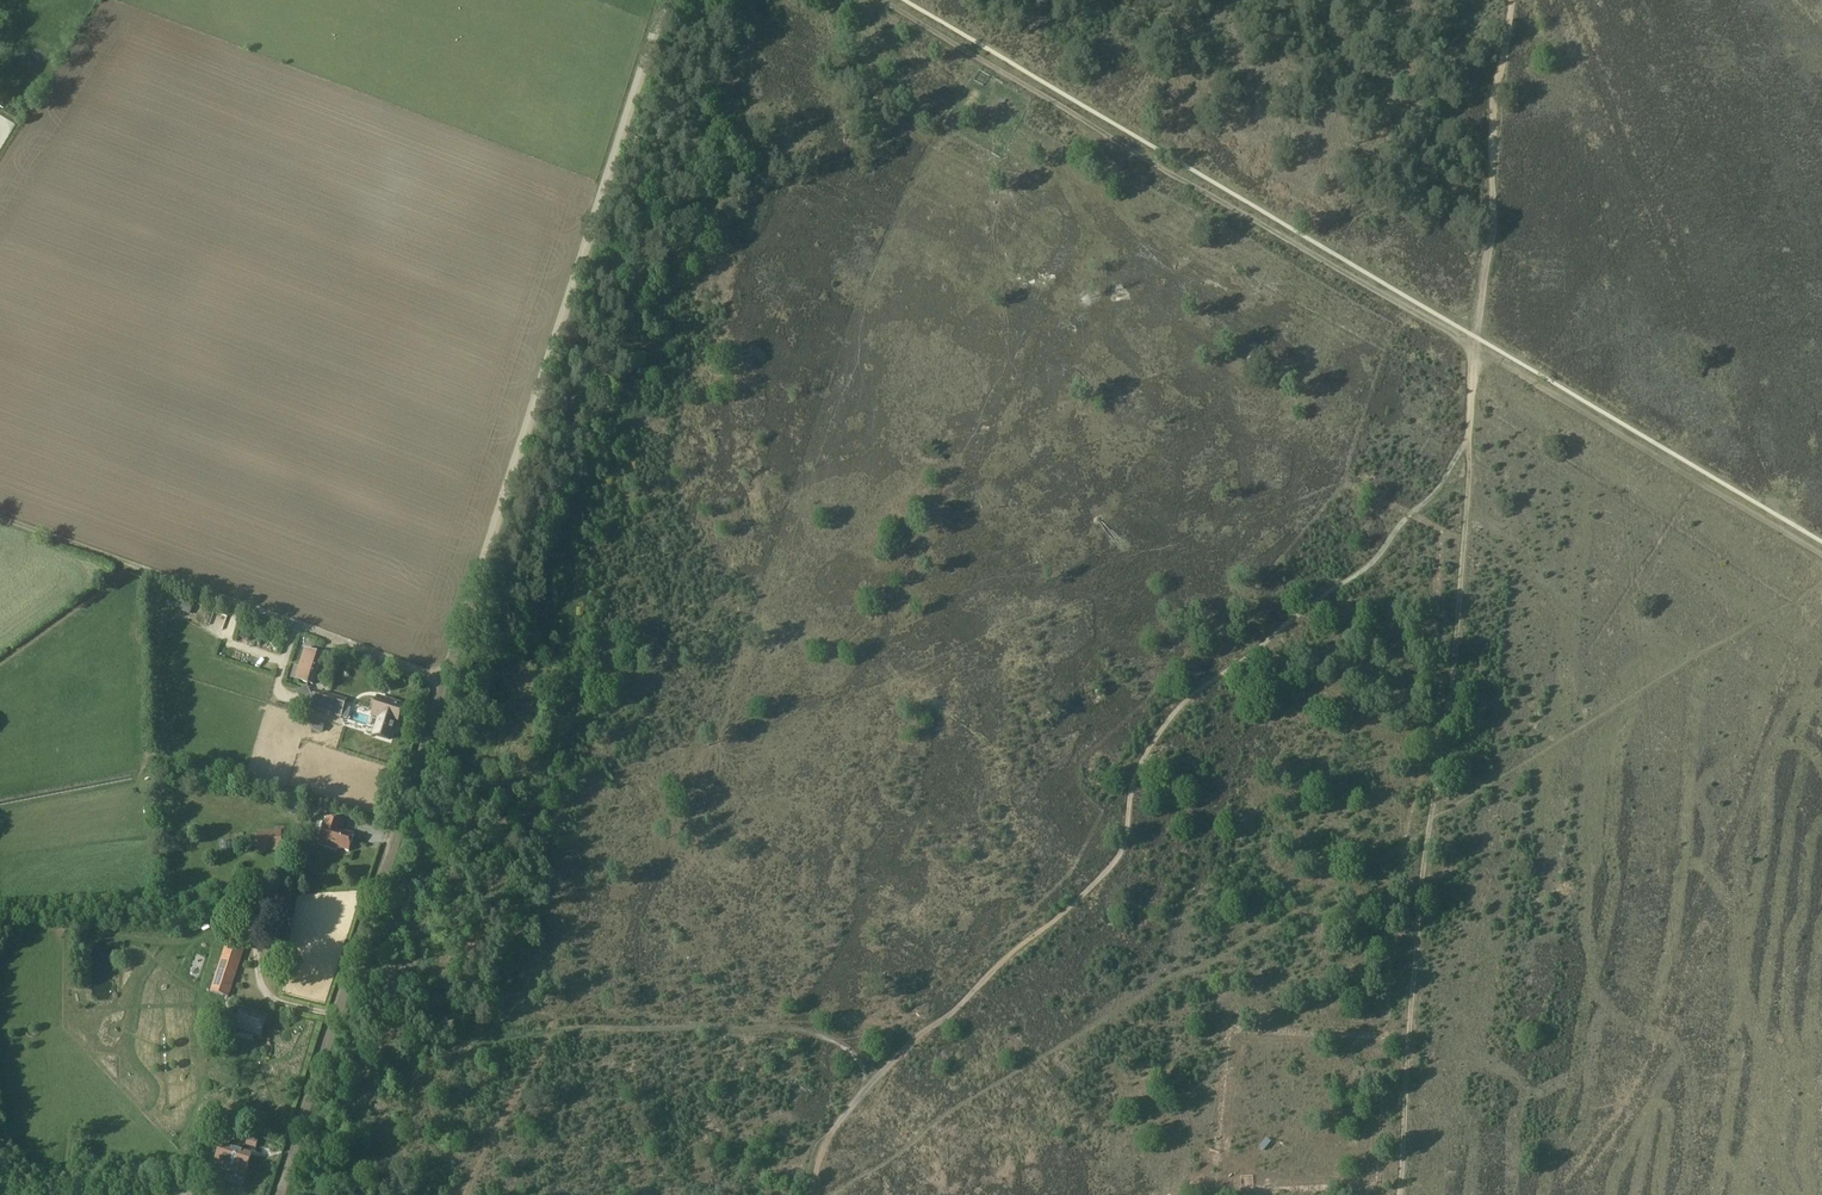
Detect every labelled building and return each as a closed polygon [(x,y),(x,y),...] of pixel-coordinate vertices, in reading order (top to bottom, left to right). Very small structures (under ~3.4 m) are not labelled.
[(193,604),(178,599),(174,610),(189,615),(193,604)] [(300,668),(296,680),(310,684),(319,654),(305,650),(300,668)] [(307,687),(296,693),(301,702),(312,705),(310,710),(341,720),(346,706),(315,696),(312,696),(307,687)] [(377,697),(372,716),(380,718),(375,735),(391,739),(395,722),(398,723),(403,704),(377,697)] [(314,725),(312,731),(323,734),(324,728),(314,725)] [(292,798),(288,808),(309,814),(312,804),(292,798)] [(327,819),(319,845),(337,850),(338,848),(349,851),(354,835),(342,831),(344,824),(327,819)] [(257,830),(258,848),(258,851),(283,851),(282,830),(257,830)] [(259,905),(259,913),(267,913),(288,915),(290,915),(292,899),(267,898),(267,900),(262,899),(262,905),(259,905)] [(228,936),(210,992),(229,998),(247,942),(228,936)] [(243,1008),(237,1028),(261,1035),(267,1015),(243,1008)] [(220,1145),(214,1166),(232,1171),(245,1175),(247,1168),(251,1155),(244,1153),(244,1152),(246,1146),(256,1149),(258,1141),(248,1138),(236,1134),(232,1148),(232,1149),(220,1145)]
